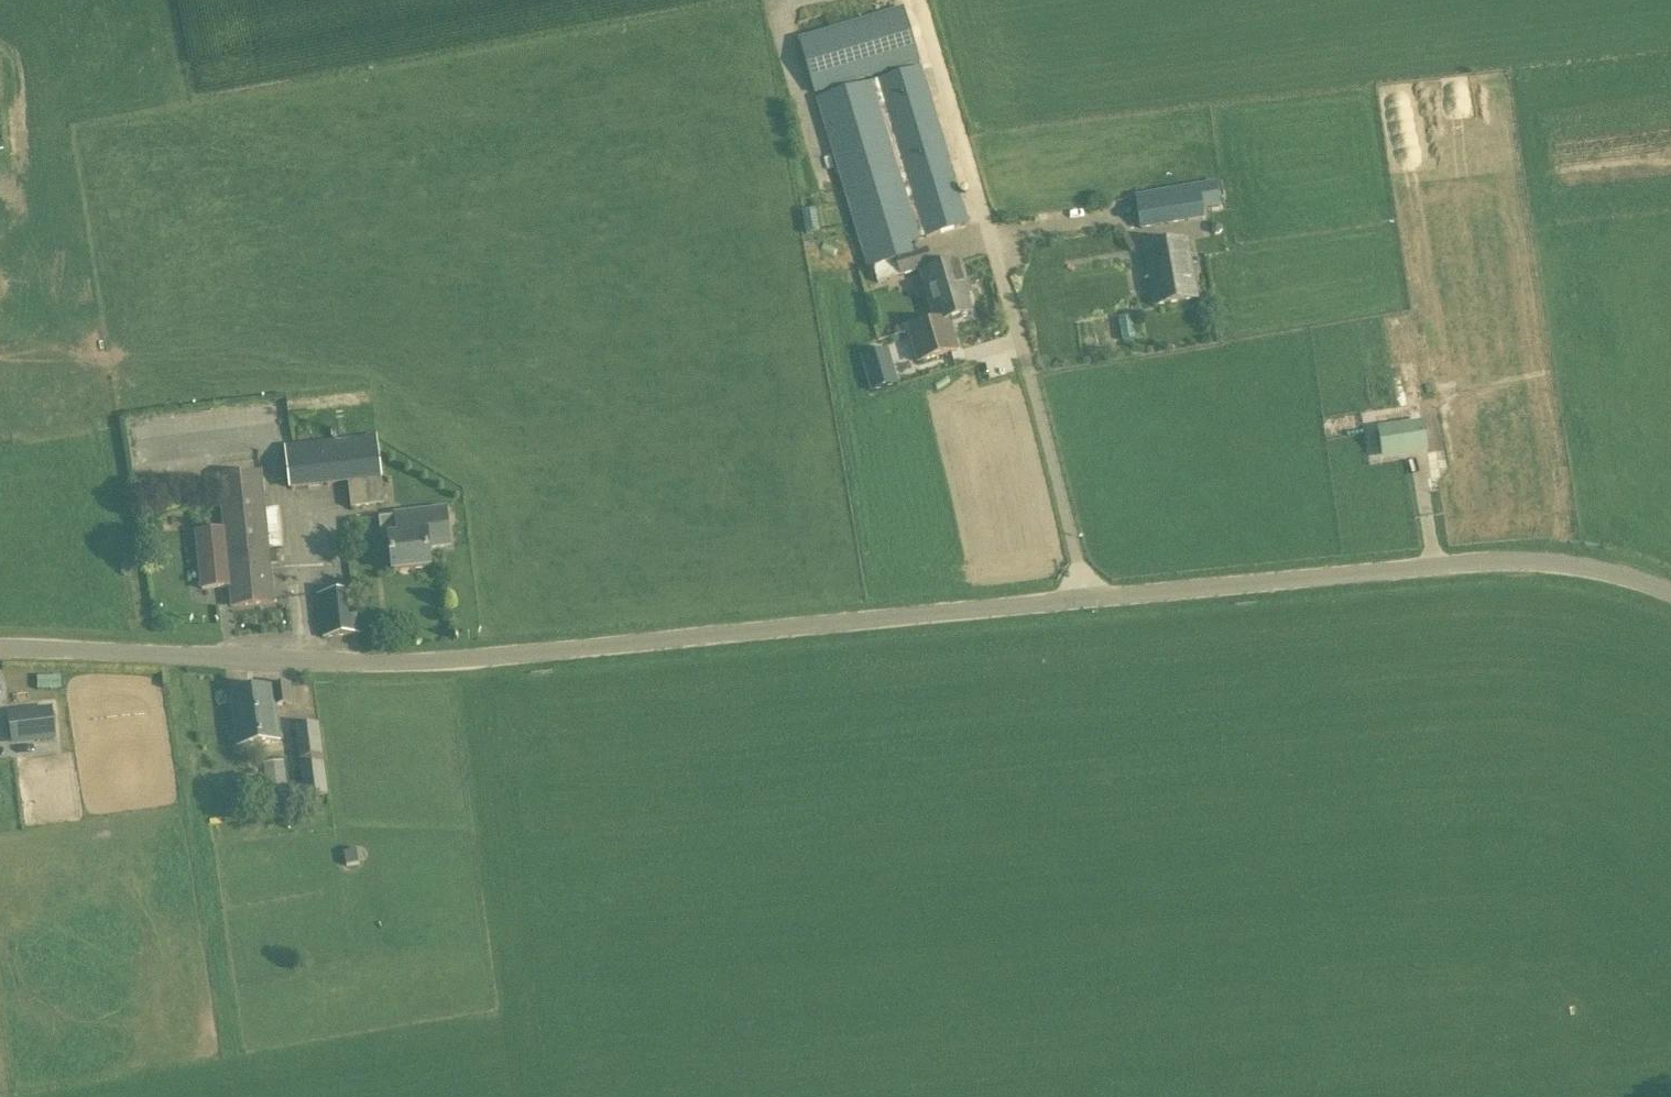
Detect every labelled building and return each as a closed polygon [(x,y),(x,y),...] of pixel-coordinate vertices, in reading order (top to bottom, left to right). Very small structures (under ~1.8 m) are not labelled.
[(797,39),(814,94),(920,63),(903,7),(797,39)] [(919,241),(927,238),(969,225),(923,68),(878,81),(872,83),(816,100),(867,269),(895,262),(899,277),(931,267),(926,250),(913,254),(911,244),(919,241)] [(1204,219),(1203,209),(1220,207),(1217,183),(1135,196),(1141,230),(1204,219)] [(1187,242),(1145,249),(1154,305),(1196,298),(1187,242)] [(957,351),(948,320),(971,314),(963,285),(967,284),(960,263),(921,275),(936,324),(909,332),(918,362),(957,351)] [(892,371),(868,377),(873,396),(898,389),(896,385),(892,371)] [(1382,460),(1428,453),(1423,421),(1377,429),(1382,460)] [(285,448),(289,489),(348,482),(351,508),(384,504),(381,478),(377,437),(285,448)] [(231,608),(273,604),(270,566),(276,566),(275,553),(268,554),(260,474),(218,477),(223,528),(196,531),(201,588),(229,585),(231,608)] [(430,568),(428,550),(450,547),(446,512),(379,519),(381,540),(390,539),(393,572),(430,568)] [(358,634),(354,591),(318,595),(323,638),(358,634)] [(288,685),(271,687),(231,692),(238,747),(278,742),(274,706),(291,704),(288,685)] [(11,722),(14,742),(54,737),(51,717),(11,722)] [(294,727),(303,799),(328,796),(319,724),(294,727)] [(267,804),(288,802),(284,762),(263,764),(267,804)]
